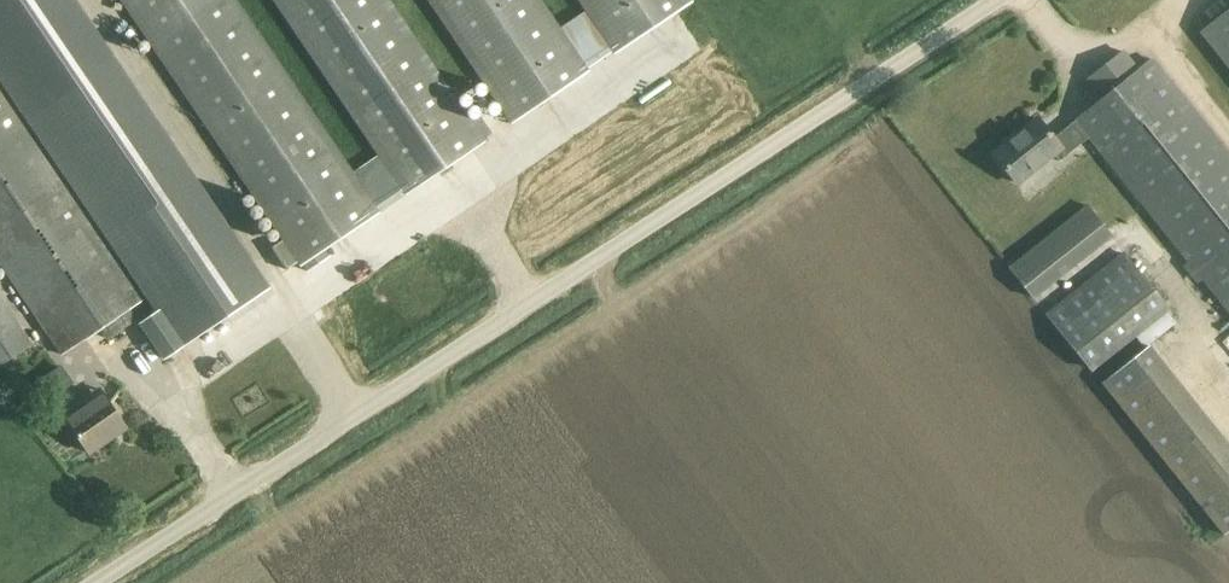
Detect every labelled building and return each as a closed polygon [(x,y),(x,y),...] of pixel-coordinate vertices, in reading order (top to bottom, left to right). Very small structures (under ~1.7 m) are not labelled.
[(78,187),(91,208),(134,271),(149,294),(161,310),(140,324),(164,359),(269,288),(75,0),(0,0),(0,73),(78,187)] [(152,44),(217,0),(122,0),(152,44)] [(152,44),(302,266),(378,214),(375,209),(403,190),(407,195),(483,143),(386,0),(275,0),(385,162),(356,181),(234,0),(217,0),(152,44)] [(565,41),(537,0),(427,0),(511,125),(587,74),(584,69),(612,50),(615,55),(692,3),(690,0),(578,0),(593,22),(565,41)] [(1198,33),(1228,71),(1228,8),(1198,33)] [(1076,120),(1089,137),(1097,147),(1095,149),(1223,307),(1228,315),(1228,156),(1166,78),(1151,59),(1137,71),(1130,62),(1121,51),(1088,78),(1104,97),(1076,120)] [(72,191),(0,86),(0,269),(62,358),(100,332),(107,341),(137,321),(130,311),(146,300),(144,297),(149,294),(134,271),(128,275),(85,212),(91,208),(78,187),(72,191)] [(1087,139),(1095,149),(1097,147),(1089,137),(1076,120),(1072,123),(1073,125),(1054,141),(1036,119),(993,154),(1020,187),(1056,158),(1059,161),(1087,139)] [(1086,206),(1008,269),(1034,300),(1111,237),(1086,206)] [(265,252),(279,275),(296,264),(281,242),(265,252)] [(1166,308),(1123,254),(1046,315),(1089,369),(1134,333),(1165,309),(1166,308)] [(0,296),(0,365),(32,345),(0,296)] [(1165,309),(1134,333),(1145,347),(1176,322),(1165,309)] [(1164,364),(1149,346),(1102,383),(1118,402),(1164,364)] [(126,428),(100,390),(63,416),(89,453),(126,428)]
